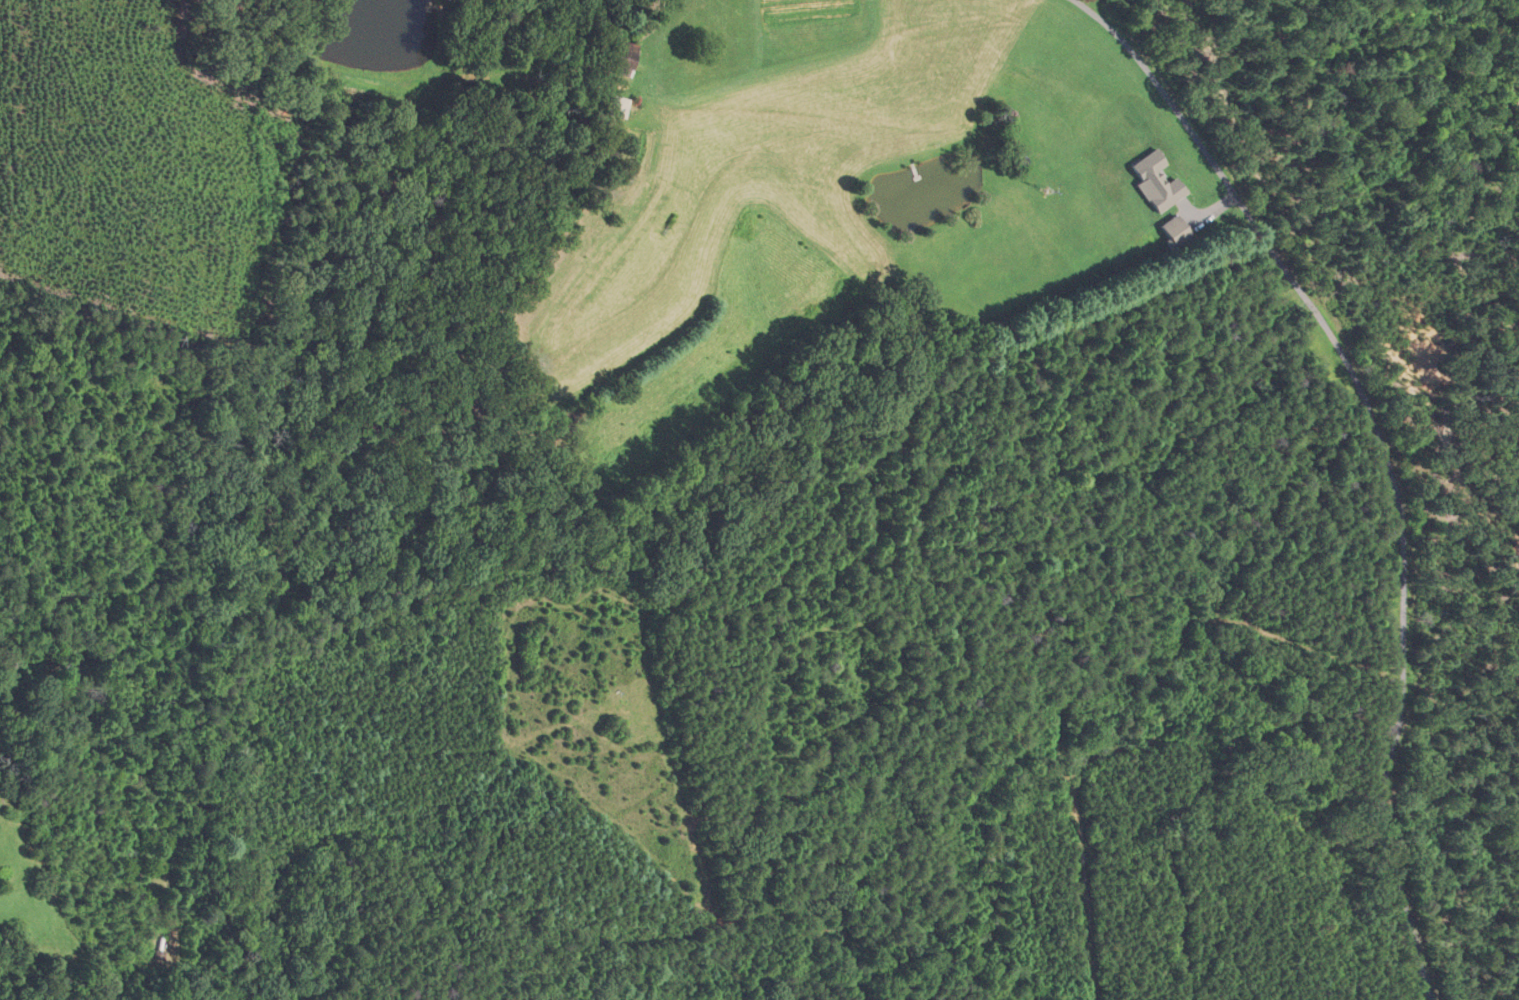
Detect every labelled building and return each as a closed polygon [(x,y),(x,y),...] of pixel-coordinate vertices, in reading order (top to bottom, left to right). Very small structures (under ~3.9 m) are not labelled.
[(616,66),(616,64),(610,63),(607,72),(622,77),(624,68),(616,66)] [(599,117),(621,121),(626,101),(603,96),(599,117)] [(1154,225),(1167,247),(1185,236),(1171,214),(1154,225)]
